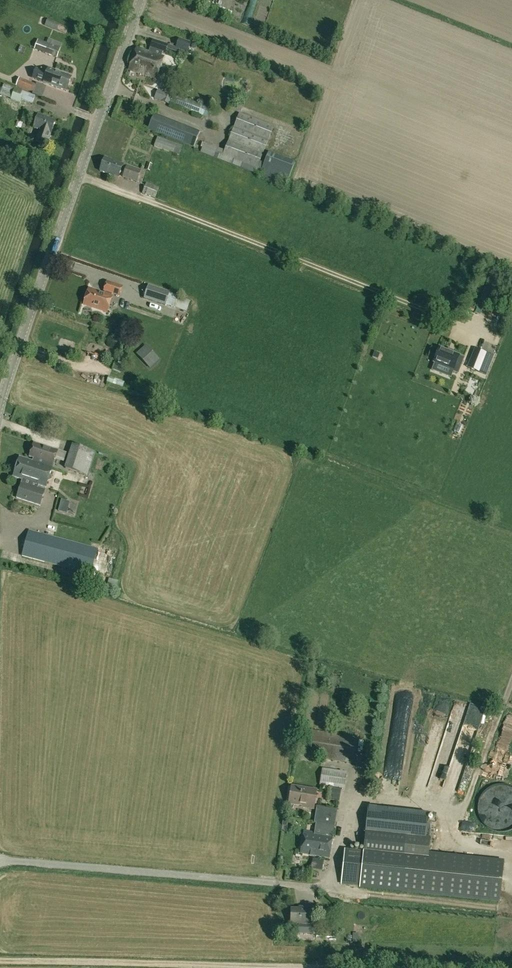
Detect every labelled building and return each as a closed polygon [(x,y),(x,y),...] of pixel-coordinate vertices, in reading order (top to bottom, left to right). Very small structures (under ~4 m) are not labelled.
[(233,15),(236,6),(221,0),(210,0),(208,5),(233,15)] [(46,19),(43,26),(57,32),(60,24),(46,19)] [(34,50),(42,53),(57,58),(63,42),(48,37),(46,43),(38,40),(34,50)] [(188,52),(191,43),(178,38),(175,48),(188,52)] [(149,51),(137,47),(129,70),(155,79),(164,56),(162,55),(163,52),(165,52),(168,45),(153,40),(149,51)] [(53,75),(36,69),(33,77),(39,79),(39,81),(49,84),(49,85),(66,91),(71,77),(54,71),(53,75)] [(32,93),(36,84),(19,77),(16,86),(32,93)] [(7,79),(2,92),(11,95),(15,82),(7,79)] [(32,104),(35,96),(15,88),(11,100),(20,103),(21,100),(32,104)] [(173,96),(157,90),(154,99),(161,102),(169,105),(173,96)] [(211,109),(174,95),(170,104),(207,118),(211,109)] [(147,130),(192,147),(198,131),(154,113),(147,130)] [(263,177),(264,175),(287,184),(294,162),(268,153),(264,164),(260,162),(274,126),(239,113),(224,150),(204,143),(200,153),(263,177)] [(51,134),(55,121),(38,115),(33,128),(39,130),(35,141),(46,145),(50,134),(51,134)] [(157,137),(153,146),(179,156),(183,146),(157,137)] [(104,158),(100,171),(118,178),(123,164),(104,158)] [(122,177),(137,183),(141,170),(126,165),(122,177)] [(159,187),(146,183),(142,194),(154,199),(159,187)] [(103,291),(119,297),(123,286),(106,281),(103,291)] [(170,292),(148,285),(144,299),(166,306),(170,292)] [(84,304),(106,312),(111,297),(89,289),(84,304)] [(187,309),(193,297),(185,293),(179,305),(187,309)] [(433,363),(454,371),(460,355),(448,350),(449,346),(440,343),(433,363)] [(159,360),(146,345),(136,354),(150,369),(159,360)] [(475,348),(467,368),(486,375),(494,356),(475,348)] [(57,451),(34,443),(29,457),(33,458),(34,458),(33,462),(51,468),(57,451)] [(64,468),(87,475),(95,451),(72,444),(64,468)] [(32,461),(20,457),(13,477),(45,487),(51,468),(33,462),(34,458),(33,458),(32,461)] [(16,498),(39,506),(46,490),(21,481),(16,498)] [(21,556),(90,575),(98,548),(29,530),(21,556)] [(390,718),(396,719),(390,754),(411,757),(421,692),(395,688),(390,718)] [(358,737),(302,728),(298,755),(354,764),(358,737)] [(322,768),(319,785),(344,789),(347,772),(322,768)] [(507,800),(507,799),(511,799),(511,786),(493,785),(492,799),(507,800)] [(313,809),(315,790),(291,787),(288,804),(307,807),(307,808),(313,809)] [(329,787),(327,800),(339,802),(341,789),(329,787)] [(318,803),(317,829),(337,830),(339,804),(318,803)] [(344,884),(400,890),(400,892),(499,902),(503,862),(428,854),(430,838),(426,838),(428,813),(367,806),(361,864),(346,862),(344,884)] [(449,825),(441,823),(438,842),(446,843),(449,825)] [(329,857),(332,835),(304,831),(300,853),(329,857)] [(299,907),(299,909),(291,909),(290,925),(313,926),(313,907),(299,907)]
